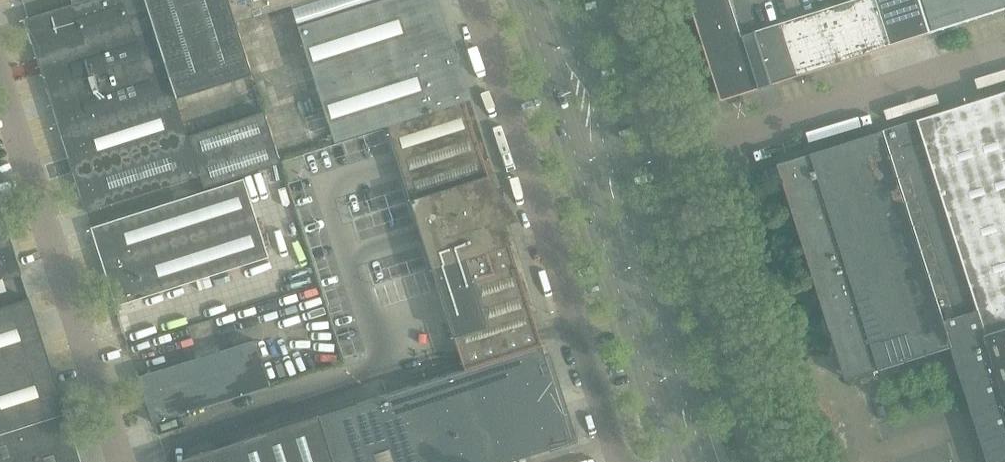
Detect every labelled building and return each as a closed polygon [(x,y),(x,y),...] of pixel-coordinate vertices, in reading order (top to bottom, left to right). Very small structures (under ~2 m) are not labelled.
[(175,100),(252,76),(227,0),(86,0),(24,20),(61,137),(175,100)] [(235,23),(308,0),(228,0),(235,23)] [(297,26),(334,143),(386,126),(463,102),(469,100),(437,0),(381,0),(297,26)] [(921,0),(693,0),(724,98),(931,32),(921,0)] [(931,32),(1004,9),(1004,0),(921,0),(931,32)] [(776,161),(846,380),(951,347),(988,461),(1004,461),(1004,88),(776,161)] [(61,137),(74,175),(187,138),(187,136),(175,100),(61,137)] [(501,188),(495,189),(487,177),(463,102),(386,126),(463,370),(541,345),(502,225),(515,221),(504,196),(501,188)] [(187,138),(74,175),(85,212),(199,176),(203,188),(280,164),(263,112),(187,136),(187,138)] [(90,228),(115,307),(267,258),(243,180),(90,228)] [(21,275),(20,270),(0,208),(0,282),(21,275)] [(65,414),(65,411),(64,411),(29,299),(0,308),(0,434),(65,414)] [(138,377),(152,423),(269,386),(255,340),(138,377)] [(463,370),(174,461),(509,461),(549,450),(550,452),(552,452),(551,449),(572,442),(560,407),(544,355),(541,345),(463,370)]
